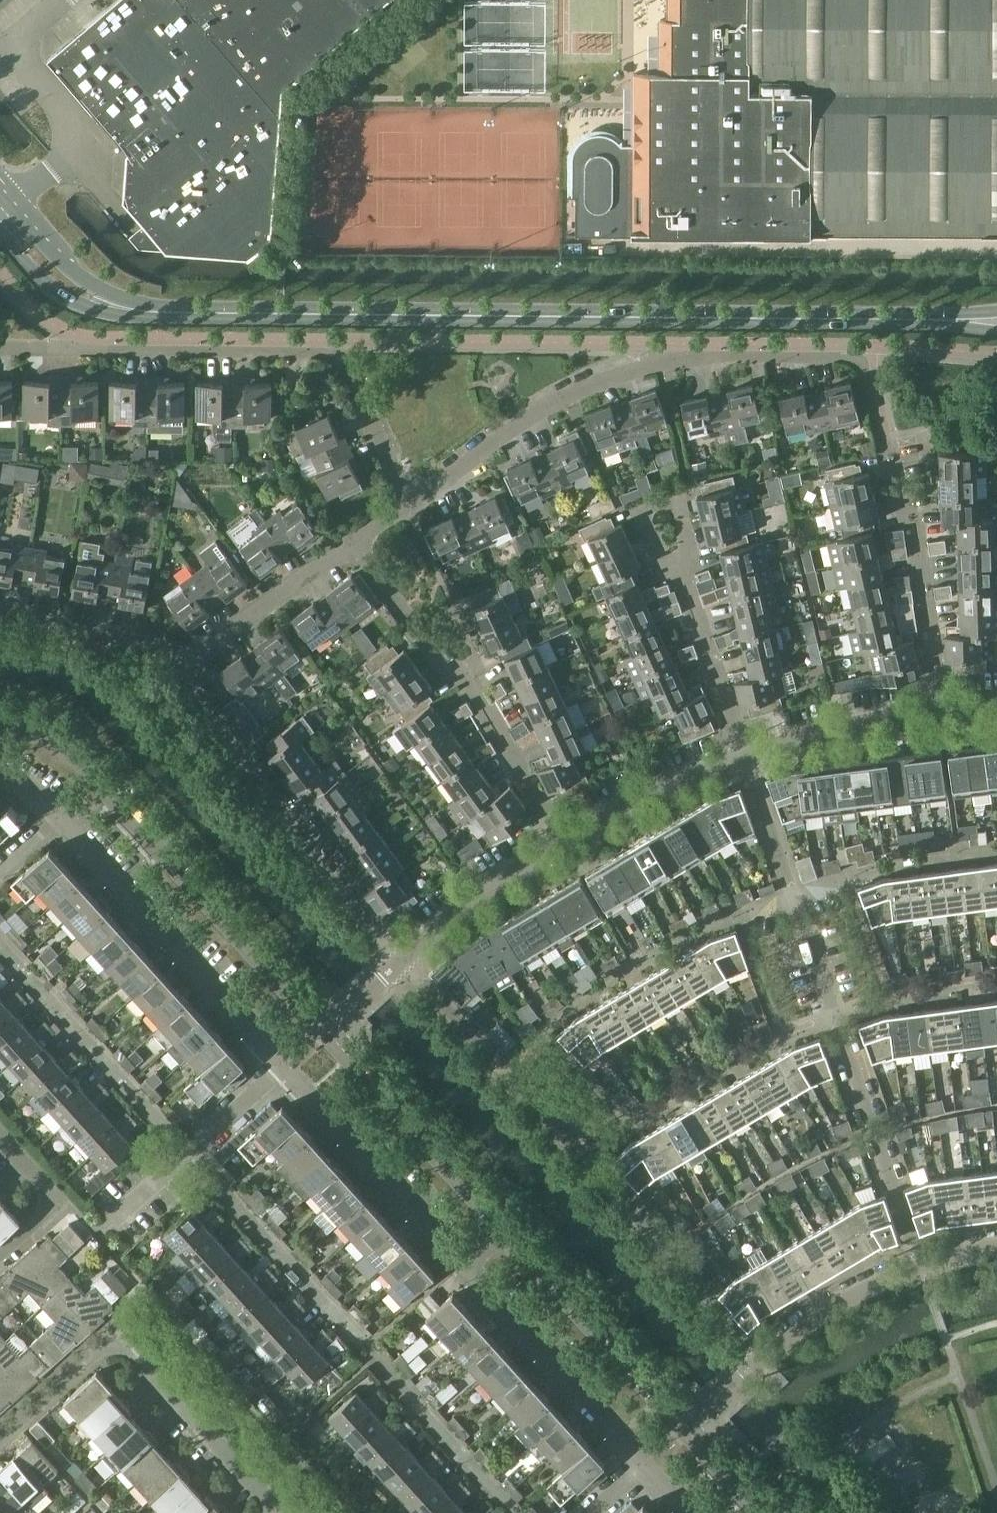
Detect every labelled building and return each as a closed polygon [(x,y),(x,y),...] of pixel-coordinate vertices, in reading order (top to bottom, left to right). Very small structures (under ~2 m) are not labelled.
[(51,57),(130,150),(128,152),(124,198),(145,223),(130,236),(139,247),(249,255),(250,256),(274,236),(273,234),(284,88),(387,0),(117,0),(51,57)] [(669,19),(661,19),(661,73),(635,72),(634,145),(624,145),(624,139),(621,142),(618,139),(615,136),(611,135),(607,134),(603,133),(598,133),(594,134),(590,135),(587,137),(583,140),(580,142),(578,146),(576,150),(575,154),(574,158),(574,195),(570,195),(570,197),(578,197),(578,235),(996,237),(996,0),(669,0),(669,19)] [(49,424),(61,424),(62,376),(49,376),(49,381),(25,381),(25,416),(49,416),(49,424)] [(62,376),(61,424),(75,424),(74,417),(98,417),(99,381),(75,381),(75,376),(62,376)] [(112,381),(111,402),(111,417),(135,417),(135,425),(148,425),(148,377),(135,377),(135,382),(112,381)] [(161,377),(148,377),(148,425),(148,432),(184,432),(184,418),(185,418),(185,382),(161,382),(161,377)] [(198,382),(198,403),(198,418),(213,418),(213,425),(214,430),(215,434),(217,439),(221,440),(232,440),(234,440),(234,426),(235,378),(222,378),(222,382),(198,382)] [(235,378),(234,426),(247,426),(247,418),(271,418),(271,383),(248,383),(248,378),(235,378)] [(12,416),(12,381),(0,381),(0,416),(12,416)] [(827,389),(816,392),(824,428),(860,420),(859,415),(851,381),(826,387),(827,389)] [(729,392),(718,394),(727,431),(730,444),(748,440),(745,427),(739,428),(738,424),(761,419),(753,384),(728,390),(729,392)] [(623,403),(635,438),(647,434),(646,430),(668,422),(656,389),(632,397),(633,399),(623,403)] [(812,431),(824,428),(816,392),(805,394),(805,392),(780,398),(788,432),(811,427),(812,431)] [(715,434),(727,431),(718,394),(707,397),(707,395),(682,401),(690,435),(702,432),(703,437),(715,434)] [(637,444),(635,438),(623,403),(612,406),(611,405),(587,413),(598,446),(600,445),(603,456),(637,444)] [(310,451),(315,462),(349,446),(343,434),(339,436),(329,414),(297,429),(308,452),(310,451)] [(552,451),(543,456),(559,490),(570,484),(568,480),(589,470),(582,455),(587,452),(577,431),(559,439),(562,444),(551,449),(552,451)] [(872,440),(862,442),(865,454),(875,452),(872,440)] [(941,476),(977,475),(986,475),(986,451),(960,452),(960,444),(948,444),(948,452),(941,452),(941,476)] [(212,445),(212,459),(233,459),(233,446),(212,445)] [(317,472),(328,495),(360,481),(350,459),(354,457),(349,446),(315,462),(319,472),(317,472)] [(6,447),(6,459),(16,459),(17,447),(6,447)] [(91,458),(103,458),(103,447),(91,447),(91,458)] [(149,449),(149,459),(159,459),(159,449),(149,449)] [(828,449),(817,452),(820,465),(831,462),(828,449)] [(653,453),(642,457),(647,472),(658,468),(653,453)] [(547,495),(559,490),(543,456),(532,461),(531,458),(508,469),(523,501),(545,491),(547,495)] [(264,458),(263,469),(274,469),(275,458),(264,458)] [(706,460),(691,463),(694,478),(709,474),(709,473),(714,472),(712,463),(707,463),(706,460)] [(15,461),(3,461),(3,469),(15,469),(15,461)] [(71,462),(71,472),(76,480),(87,480),(88,464),(71,462)] [(830,506),(875,495),(869,472),(859,475),(856,462),(828,469),(830,481),(825,482),(830,506)] [(180,475),(188,464),(172,464),(180,475)] [(648,474),(636,478),(644,497),(655,493),(648,474)] [(703,519),(737,511),(747,509),(742,485),(737,487),(734,475),(705,482),(708,494),(697,496),(703,519)] [(977,498),(977,475),(941,476),(942,499),(977,498)] [(175,496),(192,499),(178,479),(175,496)] [(603,498),(601,504),(605,511),(615,506),(611,495),(610,495),(603,498)] [(880,518),(875,495),(830,506),(836,529),(842,528),(844,538),(872,532),(870,521),(880,518)] [(464,513),(480,548),(491,542),(489,538),(510,528),(508,524),(514,521),(504,497),(498,500),(496,496),(473,507),(474,509),(464,513)] [(977,498),(942,499),(943,523),(958,523),(959,522),(978,521),(978,519),(988,519),(987,498),(977,498)] [(298,544),(300,546),(321,530),(300,502),(280,516),(277,512),(267,520),(289,551),(298,544)] [(169,507),(157,504),(155,517),(167,519),(169,507)] [(737,511),(703,519),(708,543),(719,540),(722,552),(750,545),(750,544),(747,533),(743,533),(737,511)] [(280,557),(289,551),(267,520),(259,526),(250,513),(227,530),(239,547),(241,546),(261,574),(282,559),(280,557)] [(480,548),(464,513),(454,518),(453,517),(430,527),(431,531),(425,534),(436,557),(442,554),(444,559),(466,549),(468,553),(480,548)] [(590,538),(599,559),(631,544),(621,523),(612,527),(607,516),(580,528),(586,540),(590,538)] [(958,523),(959,545),(994,544),(994,519),(988,519),(978,519),(978,521),(959,522),(958,523)] [(531,534),(536,543),(546,539),(541,529),(531,534)] [(520,536),(525,548),(533,544),(528,532),(520,536)] [(878,555),(872,532),(844,538),(827,542),(833,566),(878,555)] [(98,597),(109,599),(116,562),(104,560),(105,552),(100,552),(101,543),(82,539),(79,560),(73,595),(98,599),(98,597)] [(938,540),(939,553),(947,552),(945,539),(938,540)] [(208,563),(194,574),(216,603),(217,604),(226,597),(228,599),(248,583),(217,540),(200,553),(208,563)] [(930,554),(939,553),(938,540),(929,542),(930,554)] [(415,543),(404,548),(409,558),(420,553),(415,543)] [(750,545),(722,552),(727,573),(759,566),(754,543),(750,544),(750,545)] [(24,584),(30,547),(18,544),(17,549),(0,546),(0,582),(13,584),(13,582),(24,584)] [(641,566),(631,544),(599,559),(609,580),(601,583),(607,595),(637,581),(632,570),(641,566)] [(907,544),(898,546),(900,558),(908,557),(907,544)] [(959,545),(960,567),(995,566),(994,544),(959,545)] [(898,546),(890,547),(891,552),(892,559),(900,558),(898,546)] [(43,549),(30,547),(24,584),(35,586),(35,588),(60,593),(66,558),(42,554),(43,549)] [(116,562),(109,599),(120,601),(119,603),(145,608),(151,573),(153,562),(137,559),(134,570),(131,570),(135,553),(118,550),(116,562)] [(833,566),(838,587),(883,576),(881,567),(893,566),(892,559),(891,552),(878,555),(833,566)] [(759,566),(727,573),(729,583),(708,590),(712,602),(720,599),(719,597),(732,594),(764,586),(759,566)] [(996,589),(995,566),(960,567),(961,590),(996,589)] [(710,568),(698,572),(700,581),(713,576),(710,568)] [(208,610),(217,604),(216,603),(194,574),(166,595),(189,627),(210,612),(208,610)] [(324,598),(327,603),(346,628),(357,620),(354,616),(369,603),(372,601),(366,594),(374,588),(367,579),(359,584),(352,574),(332,589),(333,591),(324,598)] [(899,604),(907,603),(905,591),(897,592),(896,585),(885,587),(883,576),(838,587),(838,588),(849,585),(853,603),(854,608),(875,603),(896,598),(897,603),(897,604),(899,604)] [(471,609),(481,631),(513,616),(507,603),(519,598),(511,578),(476,593),(481,605),(471,609)] [(641,591),(637,581),(607,595),(616,615),(642,603),(646,601),(658,595),(671,591),(668,583),(656,587),(655,584),(641,591)] [(448,586),(453,599),(467,593),(463,585),(456,583),(448,586)] [(944,585),(945,597),(953,596),(951,584),(944,585)] [(936,599),(945,597),(944,585),(934,586),(936,599)] [(764,586),(732,594),(737,615),(769,607),(764,586)] [(913,589),(905,591),(907,603),(914,601),(913,589)] [(996,603),(996,589),(961,590),(961,613),(996,611),(996,603)] [(570,590),(559,595),(564,604),(574,599),(570,590)] [(710,603),(712,602),(708,590),(700,593),(704,605),(710,603)] [(336,635),(346,628),(327,603),(324,598),(315,604),(314,602),(293,618),(313,645),(333,631),(336,635)] [(859,629),(859,630),(894,621),(891,612),(899,610),(899,604),(897,604),(897,603),(896,598),(875,603),(854,608),(859,629)] [(671,603),(676,615),(683,612),(679,600),(671,603)] [(667,618),(676,615),(671,603),(663,606),(663,607),(660,608),(659,607),(651,611),(646,601),(642,603),(616,615),(620,624),(618,625),(617,627),(619,632),(622,633),(624,632),(625,634),(655,620),(655,621),(666,615),(667,618)] [(737,615),(742,636),(774,628),(771,617),(781,615),(778,605),(769,607),(737,615)] [(991,636),(996,635),(996,627),(996,611),(961,613),(962,634),(962,635),(981,635),(981,636),(991,636)] [(523,637),(513,616),(481,631),(491,652),(501,648),(506,659),(533,647),(532,646),(527,635),(523,637)] [(655,620),(625,634),(634,654),(664,640),(655,621),(655,620)] [(859,630),(859,629),(849,632),(854,655),(865,652),(865,653),(870,652),(871,652),(880,649),(880,648),(899,643),(899,642),(896,633),(894,621),(859,630)] [(548,629),(552,637),(562,632),(559,625),(548,629)] [(946,635),(957,634),(957,625),(946,625),(946,635)] [(774,628),(742,636),(747,657),(779,649),(779,650),(788,648),(782,626),(774,628)] [(261,644),(252,651),(274,681),(287,698),(298,691),(282,669),(301,655),(280,627),(259,642),(261,644)] [(833,636),(830,627),(820,629),(822,638),(833,636)] [(911,630),(901,632),(903,641),(903,642),(914,639),(911,630)] [(731,631),(723,633),(727,645),(735,642),(731,631)] [(723,633),(715,636),(719,648),(727,645),(723,633)] [(962,634),(957,634),(946,635),(947,659),(976,658),(976,671),(988,670),(987,658),(992,658),(991,636),(981,636),(981,635),(962,635),(962,634)] [(880,648),(880,649),(871,652),(870,652),(875,673),(870,674),(872,685),(872,686),(922,677),(919,663),(914,639),(903,642),(903,641),(899,642),(899,643),(880,648)] [(372,640),(362,647),(367,654),(377,647),(372,640)] [(643,674),(673,660),(664,640),(634,654),(624,659),(633,679),(643,674)] [(687,646),(691,658),(698,655),(694,643),(687,646)] [(506,659),(515,680),(547,665),(537,644),(532,646),(533,647),(506,659)] [(367,676),(382,696),(384,694),(418,668),(405,649),(396,655),(389,646),(365,663),(372,672),(367,676)] [(682,661),(691,658),(687,646),(678,649),(682,661)] [(352,655),(358,662),(367,655),(361,648),(352,655)] [(747,657),(751,677),(752,678),(771,674),(771,675),(781,672),(784,672),(779,650),(779,649),(747,657)] [(264,688),(274,681),(252,651),(243,657),(242,655),(221,671),(242,699),(261,685),(264,688)] [(652,694),(682,680),(673,660),(643,674),(652,694)] [(515,680),(525,701),(557,686),(547,665),(515,680)] [(401,711),(407,720),(431,702),(424,693),(432,687),(418,668),(384,694),(398,713),(401,711)] [(605,668),(604,668),(597,671),(602,680),(609,677),(605,668)] [(734,672),(736,681),(746,678),(744,669),(734,672)] [(786,694),(781,672),(771,675),(771,674),(752,678),(751,677),(746,678),(736,681),(742,705),(753,702),(756,715),(792,705),(791,699),(782,701),(781,695),(786,694)] [(690,698),(682,680),(652,694),(662,714),(673,709),(674,708),(673,707),(691,699),(690,698)] [(507,692),(501,681),(494,685),(500,696),(507,692)] [(696,695),(705,691),(701,683),(692,687),(696,695)] [(493,700),(500,696),(494,685),(487,690),(493,700)] [(525,701),(535,722),(567,707),(557,686),(525,701)] [(705,691),(696,695),(690,698),(691,699),(673,707),(674,708),(673,709),(682,728),(678,730),(684,742),(699,735),(694,724),(715,714),(705,691)] [(467,701),(460,705),(467,716),(474,712),(467,701)] [(251,743),(263,734),(239,702),(227,711),(251,743)] [(445,722),(431,702),(407,720),(393,730),(407,750),(417,743),(445,722)] [(607,704),(601,706),(604,713),(610,711),(607,704)] [(460,705),(453,710),(459,721),(467,716),(460,705)] [(535,722),(544,742),(576,727),(567,707),(535,722)] [(312,754),(301,740),(315,730),(304,715),(271,740),(278,750),(269,756),(283,775),(312,754)] [(524,720),(517,724),(524,735),(531,731),(524,720)] [(417,743),(430,761),(459,740),(445,722),(417,743)] [(576,727),(544,742),(553,761),(554,763),(573,754),(573,755),(586,749),(580,736),(591,731),(587,723),(576,727)] [(516,739),(524,735),(517,724),(510,729),(516,739)] [(430,761),(444,779),(472,758),(459,740),(430,761)] [(491,740),(483,744),(490,755),(497,751),(491,740)] [(985,745),(991,789),(996,789),(996,743),(985,745)] [(490,755),(483,744),(476,749),(482,760),(490,755)] [(991,789),(985,745),(968,747),(973,792),(974,802),(992,800),(991,789)] [(409,753),(407,750),(405,747),(396,753),(400,759),(409,753)] [(973,792),(968,747),(948,749),(954,794),(973,792)] [(948,795),(942,750),(924,752),(930,797),(948,795)] [(912,800),(930,797),(924,752),(906,755),(912,800)] [(312,754),(283,775),(298,794),(306,788),(313,797),(346,773),(336,759),(322,769),(312,754)] [(553,761),(548,764),(539,768),(550,790),(576,778),(581,790),(591,785),(586,773),(581,775),(572,755),(573,755),(573,754),(554,763),(553,761)] [(393,755),(384,762),(390,769),(399,762),(393,755)] [(548,764),(544,755),(535,760),(539,768),(548,764)] [(906,755),(888,757),(894,802),(912,800),(906,755)] [(888,757),(870,760),(876,804),(894,802),(888,757)] [(485,777),(472,758),(444,779),(457,798),(485,777)] [(870,760),(852,762),(858,807),(876,804),(870,760)] [(852,762),(834,764),(840,809),(858,807),(852,762)] [(834,764),(816,767),(822,812),(840,809),(834,764)] [(816,767),(799,769),(805,814),(822,812),(816,767)] [(805,814),(799,769),(796,769),(792,770),(768,779),(783,821),(804,814),(805,814)] [(360,790),(346,773),(313,797),(326,815),(360,790)] [(473,815),(484,808),(483,807),(499,795),(498,794),(485,777),(457,798),(450,803),(464,822),(471,817),(473,815)] [(502,791),(510,785),(505,778),(497,784),(502,791)] [(502,791),(498,794),(499,795),(483,807),(484,808),(473,815),(485,831),(483,833),(491,845),(500,838),(510,832),(503,822),(526,805),(510,785),(502,791)] [(755,831),(740,788),(716,797),(711,800),(734,839),(735,838),(755,831)] [(326,815),(339,832),(365,813),(365,814),(373,808),(360,790),(326,815)] [(719,848),(734,839),(711,800),(696,808),(719,848)] [(14,827),(23,819),(10,804),(1,813),(14,827)] [(696,808),(680,818),(703,857),(719,848),(696,808)] [(378,831),(365,814),(365,813),(339,832),(352,850),(378,831)] [(311,818),(305,824),(313,833),(319,827),(311,818)] [(688,866),(703,857),(680,818),(665,827),(688,866)] [(978,831),(977,823),(958,826),(960,839),(970,838),(971,845),(980,844),(978,831)] [(307,838),(313,833),(305,824),(299,829),(307,838)] [(671,876),(688,866),(665,827),(649,836),(671,876)] [(928,851),(937,849),(936,837),(935,837),(934,829),(916,832),(918,846),(927,844),(928,851)] [(438,835),(441,838),(448,833),(445,830),(438,835)] [(391,848),(378,831),(352,850),(364,867),(391,848)] [(986,831),(978,831),(980,844),(988,843),(986,831)] [(900,844),(900,843),(903,856),(910,854),(909,848),(918,846),(916,832),(898,834),(900,844)] [(649,836),(633,845),(656,885),(671,876),(649,836)] [(943,836),(936,837),(937,849),(945,848),(943,836)] [(845,846),(847,851),(849,862),(858,860),(859,865),(868,863),(865,851),(863,842),(845,846)] [(900,843),(900,844),(891,845),(894,857),(903,856),(900,843)] [(640,894),(656,885),(633,845),(618,855),(640,894)] [(364,867),(377,884),(377,885),(393,873),(394,874),(404,867),(391,848),(364,867)] [(61,869),(60,868),(64,864),(50,849),(12,883),(27,900),(39,889),(61,869)] [(339,849),(332,855),(341,864),(347,858),(339,849)] [(865,851),(868,863),(876,861),(873,849),(865,851)] [(838,858),(830,860),(833,872),(842,869),(840,864),(849,862),(847,851),(837,854),(838,858)] [(335,869),(341,864),(332,855),(327,860),(335,869)] [(618,855),(602,864),(625,903),(640,894),(618,855)] [(796,860),(804,882),(818,876),(810,855),(796,860)] [(833,872),(830,860),(822,863),(826,874),(833,872)] [(52,904),(79,880),(64,864),(60,868),(61,869),(39,889),(52,904)] [(609,912),(625,903),(602,864),(586,873),(609,912)] [(996,864),(979,866),(984,906),(996,904),(996,867),(996,864)] [(966,908),(984,906),(979,866),(961,868),(966,908)] [(966,908),(961,868),(943,871),(948,911),(966,908)] [(931,913),(948,911),(943,871),(925,873),(931,913)] [(377,885),(377,884),(372,887),(364,893),(379,913),(402,896),(409,906),(418,899),(411,889),(407,892),(394,874),(393,873),(377,885)] [(931,913),(925,873),(907,875),(913,916),(931,913)] [(895,918),(913,916),(907,875),(890,878),(895,918)] [(581,876),(565,886),(588,925),(604,915),(581,876)] [(895,918),(890,878),(884,879),(880,880),(859,887),(872,926),(895,918)] [(52,904),(66,919),(93,895),(79,880),(52,904)] [(359,886),(364,893),(372,887),(367,880),(359,886)] [(776,890),(773,883),(759,888),(762,895),(776,890)] [(565,886),(549,895),(572,934),(588,925),(565,886)] [(754,899),(750,887),(742,891),(747,902),(754,899)] [(739,905),(747,902),(742,891),(734,894),(739,905)] [(93,895),(66,919),(80,935),(106,911),(93,895)] [(572,934),(549,895),(534,904),(557,943),(572,934)] [(722,913),(717,902),(709,905),(714,916),(722,913)] [(534,904),(518,914),(541,953),(557,943),(534,904)] [(707,920),(714,916),(709,905),(702,909),(707,920)] [(80,935),(94,950),(120,926),(106,911),(80,935)] [(518,914),(502,923),(525,962),(541,953),(518,914)] [(685,917),(677,921),(683,931),(690,928),(685,917)] [(675,935),(683,931),(677,921),(670,924),(675,935)] [(510,971),(525,962),(502,923),(487,932),(510,971)] [(6,930),(14,939),(20,934),(12,925),(6,930)] [(107,965),(134,941),(120,926),(94,950),(107,965)] [(711,938),(706,941),(727,976),(749,968),(736,930),(711,938)] [(515,979),(510,971),(487,932),(472,941),(495,980),(500,989),(515,979)] [(653,933),(646,938),(652,948),(659,944),(653,933)] [(22,948),(28,943),(20,934),(14,939),(22,948)] [(645,952),(652,948),(646,938),(639,942),(645,952)] [(107,965),(121,980),(147,956),(134,941),(107,965)] [(480,989),(495,980),(472,941),(456,950),(480,989)] [(711,985),(727,976),(706,941),(691,950),(711,985)] [(480,989),(456,950),(452,953),(450,955),(432,971),(463,1004),(478,990),(480,989)] [(696,994),(711,985),(691,950),(675,959),(696,994)] [(622,966),(616,955),(608,960),(615,970),(622,966)] [(33,961),(41,970),(47,964),(39,956),(33,961)] [(121,980),(135,995),(162,972),(147,956),(121,980)] [(55,957),(47,964),(54,972),(62,965),(55,957)] [(696,994),(675,959),(660,969),(680,1003),(696,994)] [(608,974),(615,970),(608,960),(602,964),(608,974)] [(982,960),(973,961),(975,973),(983,972),(982,960)] [(967,975),(975,973),(973,961),(965,962),(967,975)] [(49,979),(55,973),(54,972),(47,964),(41,970),(49,979)] [(946,965),(938,967),(940,979),(948,977),(946,965)] [(932,980),(940,979),(938,967),(929,968),(932,980)] [(665,1013),(680,1003),(660,969),(644,978),(665,1013)] [(175,987),(162,972),(135,995),(149,1011),(175,987)] [(910,983),(906,972),(898,974),(902,986),(910,983)] [(592,985),(586,974),(579,979),(585,989),(592,985)] [(894,989),(902,986),(898,974),(890,977),(894,989)] [(650,1022),(665,1013),(644,978),(629,987),(650,1022)] [(579,994),(585,989),(579,979),(572,984),(579,994)] [(75,981),(67,988),(74,995),(82,988),(75,981)] [(60,992),(68,1000),(74,995),(67,988),(66,986),(60,992)] [(189,1001),(175,987),(149,1011),(162,1026),(189,1001)] [(634,1031),(650,1022),(629,987),(613,996),(634,1031)] [(23,996),(18,990),(9,998),(11,1001),(7,1004),(0,997),(0,1016),(23,996)] [(35,999),(28,992),(23,996),(28,1002),(30,1004),(35,999)] [(76,1010),(82,1004),(74,995),(68,1000),(76,1010)] [(563,1004),(556,995),(549,1000),(557,1009),(563,1004)] [(23,1023),(13,1011),(17,1008),(19,1010),(28,1002),(23,996),(0,1016),(0,1044),(23,1023)] [(634,1031),(613,996),(598,1005),(619,1040),(634,1031)] [(550,1014),(557,1009),(549,1000),(543,1005),(550,1014)] [(996,1041),(996,1004),(996,1000),(979,1003),(984,1043),(996,1041)] [(168,1048),(176,1041),(202,1017),(189,1001),(162,1026),(154,1033),(168,1048)] [(741,1005),(748,1019),(756,1015),(749,1001),(741,1005)] [(984,1043),(979,1003),(961,1005),(966,1045),(968,1056),(986,1054),(984,1043)] [(607,1047),(619,1040),(598,1005),(582,1014),(603,1049),(607,1047)] [(948,1048),(966,1045),(961,1005),(943,1007),(948,1048)] [(931,1050),(948,1048),(943,1007),(925,1010),(931,1050)] [(931,1050),(925,1010),(907,1012),(913,1052),(931,1050)] [(895,1055),(913,1052),(907,1012),(890,1015),(895,1055)] [(602,1050),(603,1049),(582,1014),(578,1017),(576,1019),(558,1035),(585,1065),(602,1050)] [(887,1057),(895,1055),(890,1015),(885,1015),(859,1024),(872,1062),(887,1057)] [(528,1016),(522,1021),(529,1031),(535,1026),(528,1016)] [(87,1022),(95,1031),(101,1026),(93,1017),(87,1022)] [(176,1041),(189,1056),(216,1032),(202,1017),(176,1041)] [(10,1062),(50,1026),(45,1020),(36,1029),(38,1031),(34,1035),(23,1023),(0,1044),(0,1050),(10,1062)] [(771,1031),(767,1020),(759,1022),(763,1034),(771,1031)] [(522,1036),(529,1031),(522,1021),(515,1027),(522,1036)] [(62,1029),(55,1022),(50,1026),(56,1032),(57,1033),(62,1029)] [(504,1051),(515,1041),(516,1041),(499,1022),(487,1032),(504,1051)] [(755,1037),(763,1034),(759,1022),(751,1025),(755,1037)] [(56,1032),(50,1026),(10,1062),(24,1077),(51,1053),(40,1041),(44,1038),(47,1040),(56,1032)] [(109,1035),(101,1026),(95,1031),(103,1040),(109,1035)] [(189,1056),(203,1071),(225,1051),(226,1052),(231,1048),(216,1032),(189,1056)] [(736,1048),(731,1037),(723,1041),(729,1052),(736,1048)] [(792,1047),(791,1048),(811,1083),(812,1083),(834,1075),(820,1037),(797,1045),(792,1047)] [(722,1056),(729,1052),(723,1041),(716,1045),(722,1056)] [(114,1053),(122,1062),(128,1057),(120,1048),(114,1053)] [(222,1084),(230,1092),(247,1076),(240,1068),(245,1063),(231,1048),(226,1052),(225,1051),(203,1071),(185,1086),(201,1103),(222,1084)] [(811,1083),(791,1048),(775,1057),(796,1092),(811,1083)] [(24,1077),(38,1092),(78,1056),(73,1051),(64,1059),(66,1061),(62,1065),(51,1053),(24,1077)] [(706,1065),(699,1054),(692,1058),(698,1069),(706,1065)] [(44,1115),(52,1107),(78,1083),(68,1072),(72,1068),(74,1071),(83,1062),(78,1056),(38,1092),(30,1100),(44,1115)] [(130,1071),(136,1066),(128,1057),(122,1062),(130,1071)] [(780,1102),(796,1092),(775,1057),(760,1067),(780,1102)] [(691,1073),(698,1069),(692,1058),(685,1063),(691,1073)] [(627,1072),(633,1069),(629,1061),(623,1065),(627,1072)] [(780,1102),(760,1067),(744,1076),(765,1111),(780,1102)] [(675,1083),(668,1073),(662,1077),(668,1088),(675,1083)] [(630,1079),(634,1087),(642,1083),(637,1075),(630,1079)] [(749,1120),(765,1111),(744,1076),(729,1085),(749,1120)] [(661,1092),(668,1088),(662,1077),(655,1082),(661,1092)] [(141,1084),(149,1093),(155,1087),(147,1078),(141,1084)] [(52,1107),(65,1122),(105,1086),(100,1081),(91,1089),(94,1091),(89,1095),(78,1083),(52,1107)] [(749,1120),(729,1085),(713,1094),(734,1129),(749,1120)] [(79,1138),(105,1114),(95,1102),(100,1098),(101,1100),(110,1092),(105,1086),(65,1122),(57,1130),(71,1145),(79,1138)] [(157,1102),(163,1096),(155,1087),(149,1093),(157,1102)] [(629,1091),(624,1095),(637,1109),(643,1103),(634,1094),(632,1096),(629,1091)] [(980,1092),(972,1094),(974,1106),(982,1104),(980,1092)] [(719,1138),(734,1129),(713,1094),(698,1103),(719,1138)] [(972,1094),(963,1095),(965,1107),(974,1106),(972,1094)] [(631,1115),(637,1109),(624,1095),(618,1100),(622,1104),(621,1105),(622,1106),(631,1115)] [(942,1099),(935,1101),(937,1113),(945,1111),(942,1099)] [(896,1104),(900,1116),(908,1113),(904,1101),(896,1104)] [(937,1113),(935,1101),(926,1103),(929,1115),(937,1113)] [(254,1163),(272,1147),(271,1146),(293,1126),(292,1126),(297,1121),(283,1106),(278,1110),(271,1102),(254,1118),(253,1118),(213,1154),(221,1163),(222,1162),(222,1163),(239,1147),(254,1163)] [(183,1119),(168,1103),(162,1108),(177,1125),(183,1119)] [(719,1138),(698,1103),(683,1113),(703,1147),(719,1138)] [(892,1118),(900,1116),(896,1104),(888,1107),(892,1118)] [(983,1111),(975,1113),(977,1125),(985,1123),(994,1122),(993,1109),(983,1111)] [(79,1138),(93,1153),(132,1117),(127,1111),(119,1119),(121,1121),(116,1126),(105,1114),(79,1138)] [(688,1157),(703,1147),(683,1113),(667,1122),(688,1157)] [(975,1113),(966,1114),(969,1126),(977,1125),(975,1113)] [(133,1144),(122,1132),(126,1128),(128,1131),(137,1122),(132,1117),(93,1153),(106,1167),(84,1186),(93,1195),(116,1174),(109,1166),(133,1144)] [(947,1118),(939,1120),(942,1132),(949,1130),(947,1118)] [(853,1132),(849,1120),(841,1123),(845,1135),(853,1132)] [(939,1120),(930,1122),(933,1134),(942,1132),(939,1120)] [(285,1161),(312,1137),(297,1121),(292,1126),(293,1126),(271,1146),(272,1147),(285,1161)] [(688,1157),(667,1122),(652,1131),(672,1166),(688,1157)] [(837,1138),(845,1135),(841,1123),(833,1126),(837,1138)] [(911,1127),(897,1132),(900,1139),(899,1139),(901,1145),(916,1140),(914,1134),(913,1135),(911,1127)] [(656,1175),(672,1166),(652,1131),(636,1140),(656,1175)] [(961,1141),(968,1140),(967,1131),(960,1132),(961,1141)] [(277,1168),(291,1183),(325,1152),(312,1137),(285,1161),(277,1168)] [(639,1191),(656,1175),(636,1140),(633,1142),(630,1144),(612,1161),(639,1191)] [(816,1140),(809,1144),(814,1155),(822,1151),(816,1140)] [(806,1159),(814,1155),(809,1144),(801,1147),(806,1159)] [(861,1154),(858,1145),(844,1150),(846,1158),(861,1154)] [(305,1199),(313,1192),(339,1168),(325,1152),(291,1183),(305,1199)] [(788,1168),(782,1157),(775,1161),(781,1172),(788,1168)] [(824,1158),(817,1161),(822,1172),(829,1169),(824,1158)] [(773,1176),(781,1172),(775,1161),(768,1165),(773,1176)] [(822,1172),(817,1161),(810,1165),(815,1175),(822,1172)] [(216,1168),(231,1184),(237,1179),(222,1163),(222,1162),(221,1163),(216,1168)] [(353,1183),(339,1168),(313,1192),(326,1207),(353,1183)] [(800,1169),(784,1178),(790,1189),(795,1198),(811,1188),(800,1169)] [(996,1216),(996,1171),(983,1172),(989,1217),(996,1216)] [(983,1172),(965,1175),(971,1219),(989,1217),(983,1172)] [(971,1219),(965,1175),(947,1177),(953,1222),(971,1219)] [(750,1176),(743,1180),(749,1191),(756,1186),(750,1176)] [(947,1177),(930,1180),(936,1224),(953,1222),(947,1177)] [(790,1189),(784,1178),(776,1182),(782,1193),(790,1189)] [(742,1195),(749,1191),(743,1180),(736,1184),(742,1195)] [(921,1229),(936,1224),(930,1180),(906,1187),(921,1229)] [(326,1207),(340,1222),(366,1198),(353,1183),(326,1207)] [(237,1190),(244,1198),(250,1193),(243,1185),(237,1190)] [(760,1192),(753,1196),(759,1206),(766,1202),(760,1192)] [(254,1208),(259,1202),(250,1193),(244,1198),(254,1208)] [(884,1242),(900,1237),(885,1195),(861,1203),(884,1242)] [(759,1206),(753,1196),(746,1201),(752,1211),(759,1206)] [(717,1197),(711,1201),(718,1212),(725,1207),(717,1197)] [(340,1222),(353,1237),(380,1213),(366,1198),(340,1222)] [(712,1216),(718,1212),(711,1201),(704,1206),(712,1216)] [(674,1202),(667,1206),(674,1218),(681,1215),(674,1202)] [(846,1212),(869,1251),(884,1242),(861,1203),(846,1212)] [(730,1212),(722,1217),(729,1227),(737,1221),(744,1216),(738,1206),(730,1211),(730,1212)] [(1,1207),(0,1209),(0,1239),(20,1221),(14,1214),(10,1217),(1,1207)] [(179,1248),(219,1212),(213,1207),(205,1215),(207,1217),(203,1221),(191,1208),(176,1222),(168,1214),(157,1224),(164,1233),(165,1233),(179,1248)] [(179,1248),(193,1264),(220,1240),(209,1228),(213,1224),(215,1226),(224,1218),(219,1212),(179,1248)] [(853,1260),(869,1251),(846,1212),(830,1221),(853,1260)] [(353,1237),(367,1252),(394,1228),(380,1213),(353,1237)] [(676,1220),(685,1229),(691,1223),(682,1214),(676,1220)] [(265,1220),(273,1229),(279,1223),(271,1215),(265,1220)] [(729,1227),(722,1217),(716,1222),(723,1231),(729,1227)] [(679,1234),(685,1229),(676,1220),(670,1225),(679,1234)] [(830,1221),(815,1231),(838,1269),(853,1260),(830,1221)] [(37,1242),(23,1255),(58,1293),(72,1279),(59,1265),(69,1255),(85,1240),(69,1223),(53,1238),(50,1235),(40,1245),(37,1242)] [(287,1232),(279,1223),(273,1229),(282,1237),(287,1232)] [(408,1243),(394,1228),(367,1252),(381,1268),(408,1243)] [(823,1279),(838,1269),(815,1231),(800,1239),(823,1279)] [(698,1235),(688,1245),(693,1251),(704,1241),(698,1235)] [(206,1279),(246,1242),(241,1237),(232,1245),(234,1247),(230,1251),(220,1240),(193,1264),(184,1271),(198,1286),(206,1279)] [(784,1249),(807,1288),(823,1279),(800,1239),(784,1249)] [(212,1301),(220,1294),(247,1270),(236,1258),(240,1254),(242,1256),(251,1248),(246,1242),(206,1279),(198,1286),(195,1289),(209,1304),(212,1301)] [(421,1258),(408,1243),(381,1268),(395,1283),(421,1258)] [(293,1250),(301,1258),(306,1252),(299,1244),(293,1250)] [(807,1288),(784,1249),(768,1258),(791,1297),(807,1288)] [(309,1267),(315,1262),(306,1252),(301,1258),(309,1267)] [(10,1267),(12,1270),(1,1280),(3,1282),(0,1285),(0,1295),(11,1308),(29,1291),(43,1306),(58,1293),(23,1255),(10,1267)] [(436,1274),(421,1258),(395,1283),(409,1298),(436,1274)] [(753,1267),(776,1306),(791,1297),(768,1258),(753,1267)] [(262,1278),(258,1281),(247,1270),(220,1294),(212,1301),(226,1316),(273,1273),(268,1267),(260,1275),(262,1278)] [(738,1276),(761,1315),(776,1306),(753,1267),(739,1275),(738,1276)] [(279,1278),(273,1273),(226,1316),(239,1332),(248,1324),(274,1300),(263,1288),(268,1284),(270,1286),(279,1278)] [(321,1279),(329,1288),(335,1283),(327,1274),(321,1279)] [(72,1279),(58,1293),(92,1330),(105,1318),(103,1315),(114,1305),(111,1302),(119,1295),(101,1275),(93,1283),(95,1286),(86,1294),(72,1279)] [(738,1276),(719,1293),(749,1325),(761,1315),(738,1276)] [(343,1291),(335,1283),(329,1288),(338,1297),(343,1291)] [(75,1340),(78,1343),(92,1330),(58,1293),(43,1306),(56,1321),(38,1337),(45,1346),(54,1338),(65,1350),(75,1340)] [(170,1294),(162,1301),(161,1302),(170,1311),(171,1311),(179,1303),(170,1294)] [(427,1318),(441,1333),(467,1310),(453,1294),(427,1318)] [(11,1308),(0,1295),(0,1318),(11,1308)] [(248,1324),(261,1339),(301,1303),(296,1297),(287,1305),(289,1308),(285,1312),(274,1300),(248,1324)] [(193,1318),(179,1303),(171,1311),(185,1325),(193,1318)] [(275,1354),(301,1330),(291,1318),(295,1315),(297,1317),(306,1308),(301,1303),(261,1339),(275,1354)] [(349,1309),(357,1317),(362,1312),(355,1303),(349,1309)] [(441,1333),(455,1349),(481,1325),(467,1310),(441,1333)] [(365,1326),(371,1321),(362,1312),(357,1317),(365,1326)] [(186,1326),(194,1334),(203,1326),(195,1318),(186,1326)] [(455,1349),(469,1364),(494,1340),(481,1325),(455,1349)] [(279,1378),(289,1369),(328,1333),(323,1328),(314,1336),(316,1338),(312,1342),(301,1330),(275,1354),(265,1363),(279,1378)] [(208,1333),(198,1341),(212,1356),(221,1348),(208,1333)] [(328,1333),(289,1369),(303,1384),(329,1360),(319,1349),(323,1345),(325,1347),(334,1339),(328,1333)] [(395,1359),(403,1368),(422,1351),(421,1350),(429,1342),(424,1336),(403,1355),(401,1354),(395,1359)] [(0,1345),(0,1361),(26,1390),(39,1377),(37,1375),(48,1365),(37,1353),(45,1346),(38,1337),(20,1354),(6,1339),(0,1345)] [(508,1355),(494,1340),(469,1364),(482,1379),(508,1355)] [(411,1377),(417,1372),(428,1363),(419,1353),(422,1351),(403,1368),(411,1377)] [(522,1370),(508,1355),(482,1379),(496,1394),(522,1370)] [(26,1390),(0,1361),(0,1408),(10,1400),(12,1402),(26,1390)] [(247,1379),(240,1371),(236,1367),(229,1374),(240,1386),(247,1379)] [(522,1370),(496,1394),(510,1409),(535,1385),(522,1370)] [(64,1401),(79,1418),(109,1392),(100,1382),(104,1379),(97,1372),(64,1401)] [(430,1399),(436,1394),(435,1393),(441,1387),(434,1379),(421,1389),(430,1399)] [(257,1385),(254,1387),(247,1394),(255,1402),(264,1393),(257,1385)] [(550,1400),(535,1385),(510,1409),(523,1424),(550,1400)] [(330,1415),(344,1431),(384,1395),(379,1389),(371,1397),(373,1400),(369,1404),(357,1391),(330,1415)] [(79,1418),(93,1434),(127,1404),(120,1397),(116,1400),(109,1392),(79,1418)] [(444,1403),(436,1394),(430,1399),(437,1408),(444,1403)] [(389,1400),(384,1395),(344,1431),(358,1446),(384,1422),(374,1410),(378,1407),(380,1409),(389,1400)] [(563,1415),(550,1400),(523,1424),(516,1431),(530,1446),(537,1440),(563,1415)] [(93,1434),(108,1450),(138,1423),(129,1414),(133,1411),(127,1404),(93,1434)] [(448,1421),(456,1430),(462,1424),(454,1415),(448,1421)] [(577,1430),(563,1415),(537,1440),(530,1446),(543,1462),(551,1455),(577,1430)] [(395,1433),(384,1422),(358,1446),(371,1461),(411,1425),(406,1419),(398,1427),(400,1429),(395,1433)] [(39,1438),(47,1447),(54,1441),(56,1439),(39,1420),(30,1428),(39,1438)] [(108,1450),(122,1466),(155,1437),(149,1430),(146,1433),(138,1423),(108,1450)] [(464,1439),(470,1434),(462,1424),(456,1430),(464,1439)] [(385,1476),(412,1453),(401,1441),(406,1437),(408,1439),(417,1431),(411,1425),(371,1461),(385,1476)] [(551,1455),(564,1469),(564,1470),(586,1450),(591,1446),(577,1430),(551,1455)] [(15,1455),(41,1484),(42,1484),(59,1469),(32,1440),(29,1437),(22,1443),(25,1446),(15,1455)] [(122,1466),(138,1483),(167,1457),(158,1447),(161,1444),(155,1437),(122,1466)] [(54,1441),(47,1447),(56,1456),(62,1451),(54,1441)] [(475,1451),(483,1461),(489,1455),(481,1446),(475,1451)] [(591,1446),(586,1450),(564,1470),(564,1469),(546,1485),(562,1502),(584,1482),(591,1490),(608,1474),(601,1466),(606,1462),(591,1446)] [(399,1491),(439,1455),(434,1449),(425,1458),(427,1460),(423,1464),(412,1453),(385,1476),(377,1483),(391,1499),(399,1491)] [(42,1484),(41,1484),(15,1455),(6,1463),(3,1460),(0,1463),(0,1470),(26,1498),(33,1506),(49,1491),(42,1484)] [(444,1461),(439,1455),(399,1491),(412,1506),(440,1483),(429,1471),(433,1467),(435,1469),(444,1461)] [(497,1464),(489,1455),(483,1461),(491,1470),(497,1464)] [(138,1483),(152,1499),(185,1470),(178,1462),(175,1465),(167,1457),(138,1483)] [(75,1478),(84,1470),(75,1460),(67,1468),(75,1478)] [(337,1465),(331,1471),(330,1471),(337,1479),(338,1479),(344,1473),(337,1465)] [(324,1466),(317,1472),(322,1478),(329,1472),(324,1466)] [(10,1512),(26,1498),(0,1470),(0,1503),(9,1512),(10,1512)] [(165,1512),(168,1512),(196,1488),(187,1478),(190,1475),(185,1470),(152,1499),(165,1512)] [(84,1471),(76,1478),(83,1486),(92,1479),(84,1471)] [(502,1482),(510,1491),(516,1486),(508,1477),(502,1482)] [(419,1512),(435,1512),(466,1485),(461,1480),(452,1488),(455,1491),(451,1494),(440,1483),(412,1506),(419,1512)] [(467,1512),(456,1501),(461,1497),(463,1499),(471,1491),(466,1485),(435,1512),(467,1512)] [(516,1486),(510,1491),(517,1500),(524,1495),(516,1486)] [(214,1502),(207,1494),(204,1497),(196,1488),(168,1512),(201,1512),(214,1502)] [(99,1503),(105,1510),(111,1505),(105,1498),(99,1503)] [(529,1501),(523,1507),(529,1512),(539,1512),(529,1501)] [(644,1504),(639,1509),(632,1501),(619,1512),(652,1512),(644,1504)] [(216,1511),(219,1508),(214,1502),(201,1512),(217,1512),(216,1511)] [(0,1503),(0,1512),(9,1512),(0,1503)]
